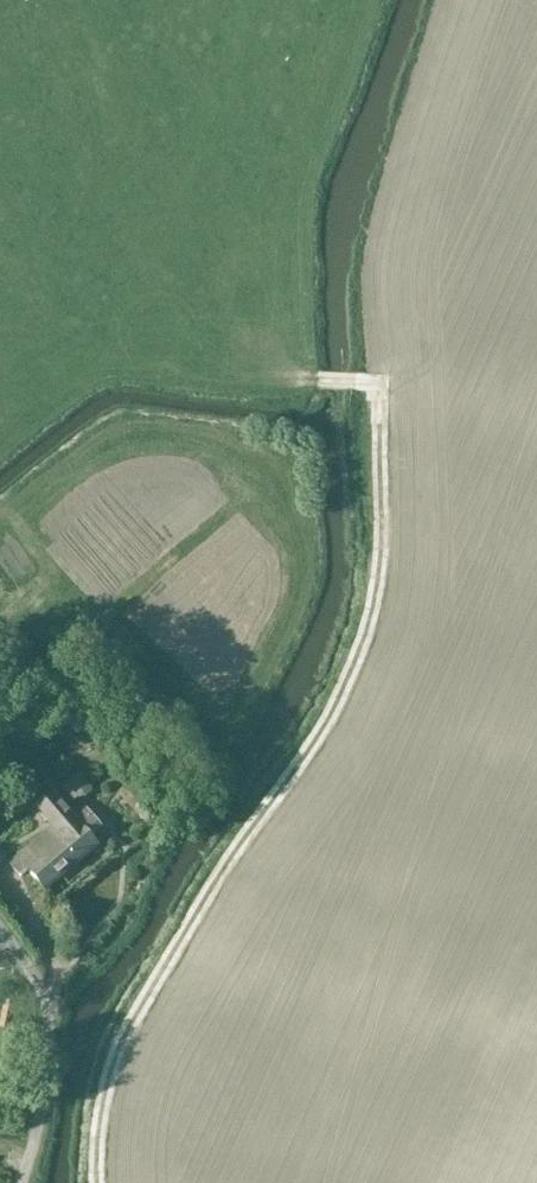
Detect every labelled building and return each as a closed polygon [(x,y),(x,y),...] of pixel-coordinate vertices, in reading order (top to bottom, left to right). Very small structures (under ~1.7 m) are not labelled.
[(84,796),(92,789),(80,774),(65,786),(74,798),(81,792),(84,796)] [(91,838),(102,829),(81,804),(71,813),(55,794),(37,809),(53,828),(10,864),(22,877),(29,871),(46,891),(98,847),(91,838)]
